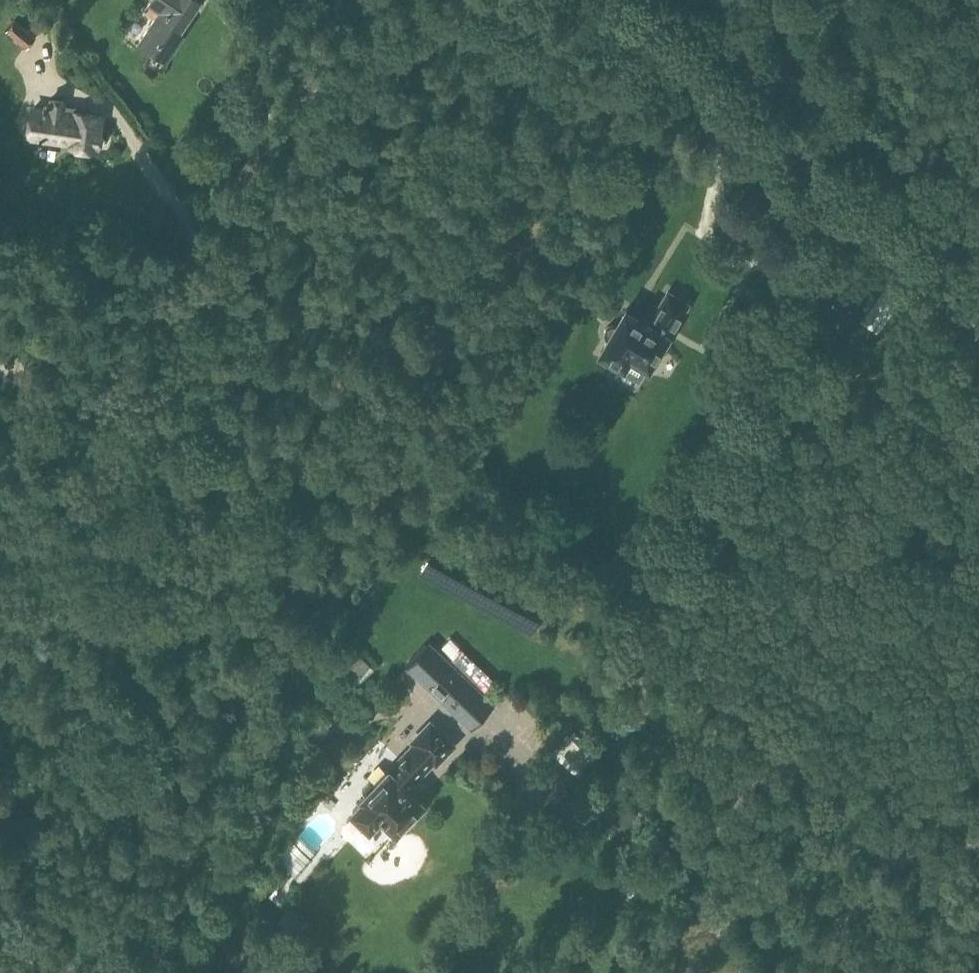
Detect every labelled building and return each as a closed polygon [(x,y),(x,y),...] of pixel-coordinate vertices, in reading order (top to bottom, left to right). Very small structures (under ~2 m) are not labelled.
[(143,38),(166,55),(181,32),(178,29),(196,0),(154,0),(153,0),(150,0),(144,9),(156,17),(143,38)] [(16,19),(7,30),(26,47),(36,35),(16,19)] [(51,98),(48,110),(34,108),(30,135),(70,140),(69,144),(97,149),(101,118),(73,114),(64,113),(65,99),(51,98)] [(890,279),(863,260),(832,303),(859,322),(890,279)] [(608,338),(600,352),(624,366),(622,369),(641,381),(649,367),(650,365),(656,366),(662,356),(659,351),(669,334),(671,335),(691,303),(667,288),(648,321),(626,308),(616,325),(615,324),(613,324),(612,325),(610,325),(609,326),(608,327),(607,328),(606,330),(606,331),(606,333),(606,334),(607,336),(607,337),(608,338)] [(406,667),(419,679),(471,729),(496,704),(430,641),(406,667)] [(362,801),(353,811),(371,827),(382,817),(396,831),(399,828),(401,829),(402,829),(403,830),(405,830),(406,830),(408,830),(409,829),(411,828),(412,827),(412,826),(413,824),(413,823),(413,821),(413,820),(412,818),(411,817),(410,816),(423,802),(407,787),(433,759),(435,762),(453,744),(430,722),(413,740),(415,742),(377,783),(371,780),(363,789),(366,795),(362,799),(362,801)]
